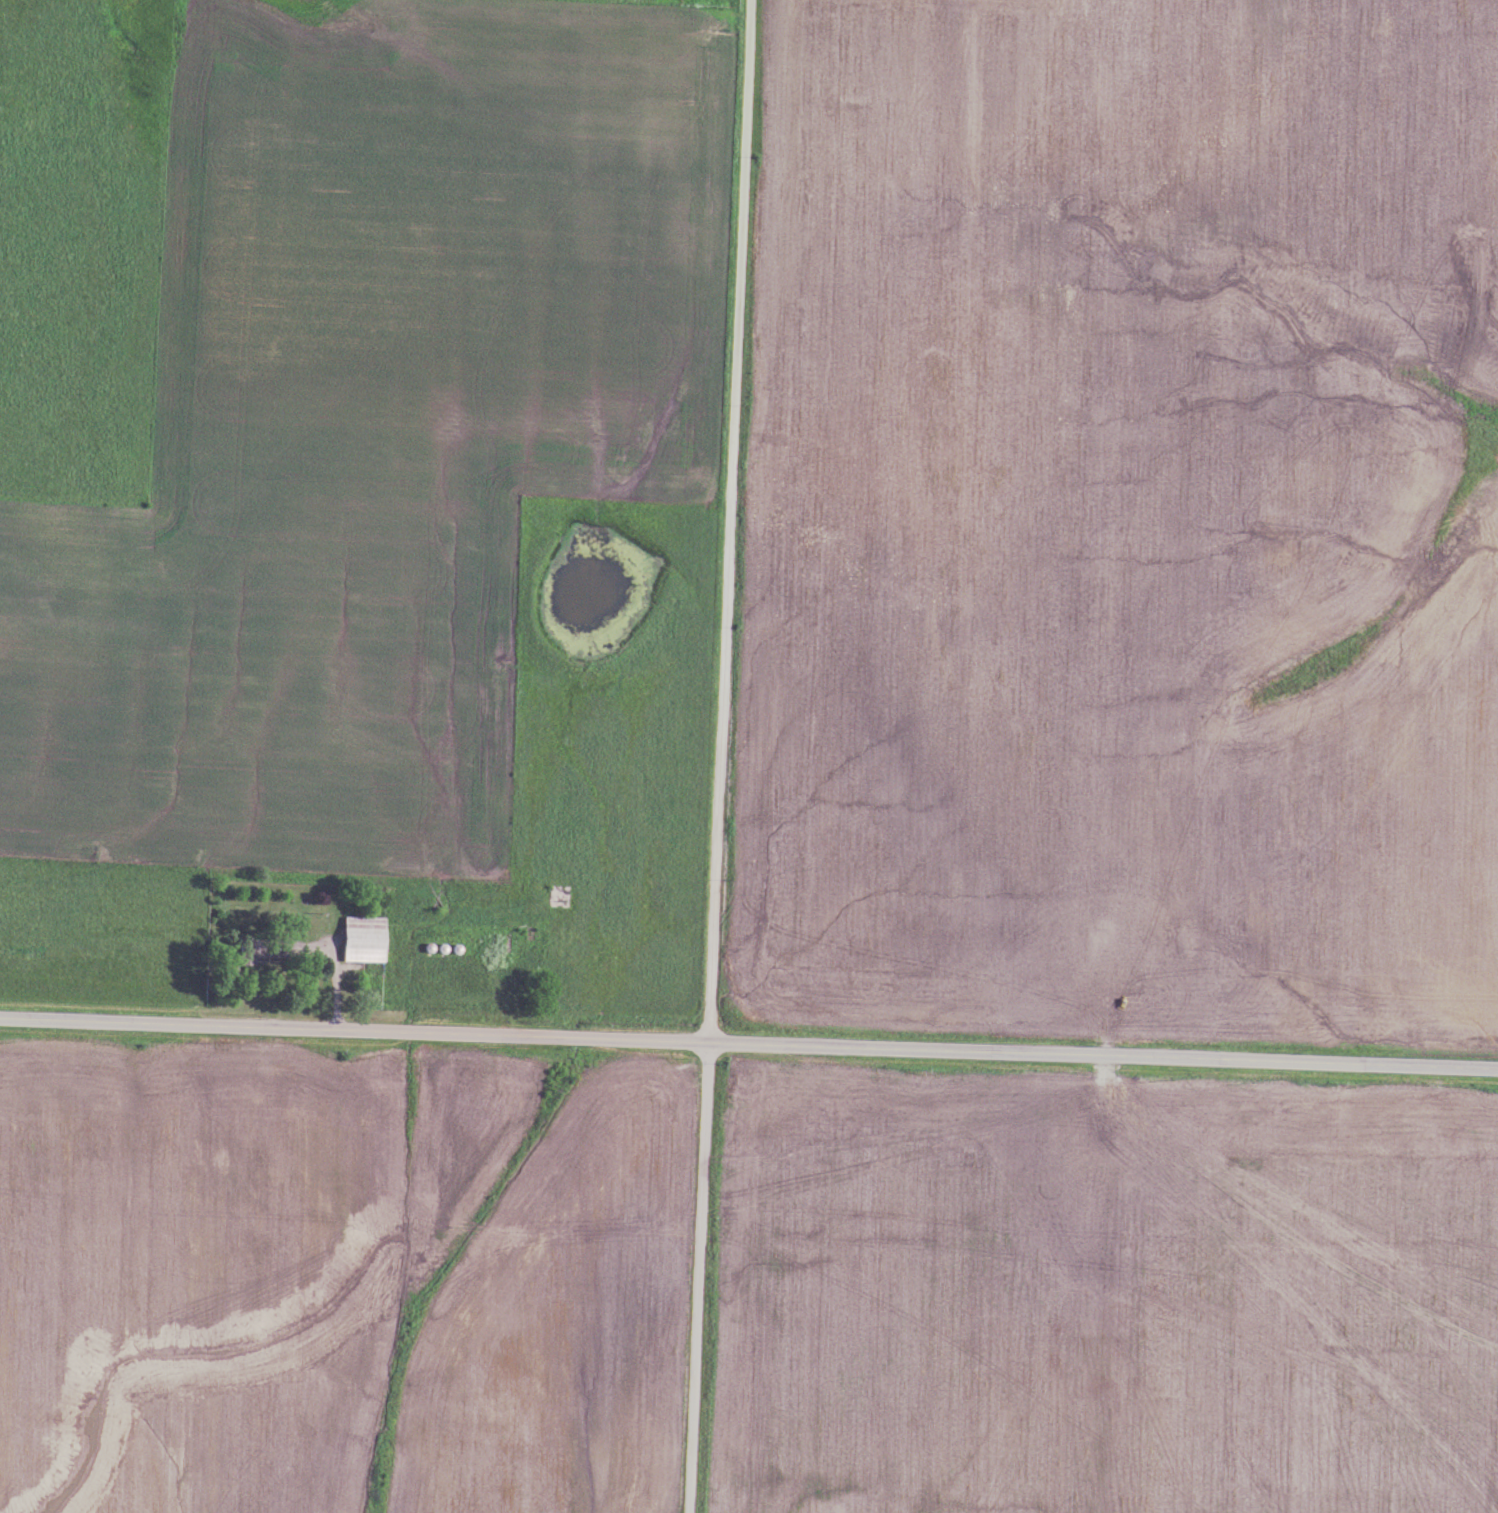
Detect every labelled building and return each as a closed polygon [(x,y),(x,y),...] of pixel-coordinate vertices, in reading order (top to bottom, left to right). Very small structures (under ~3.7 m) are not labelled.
[(345,962),(386,962),(386,917),(345,917),(345,962)] [(536,929),(528,927),(524,942),(532,944),(536,929)]
